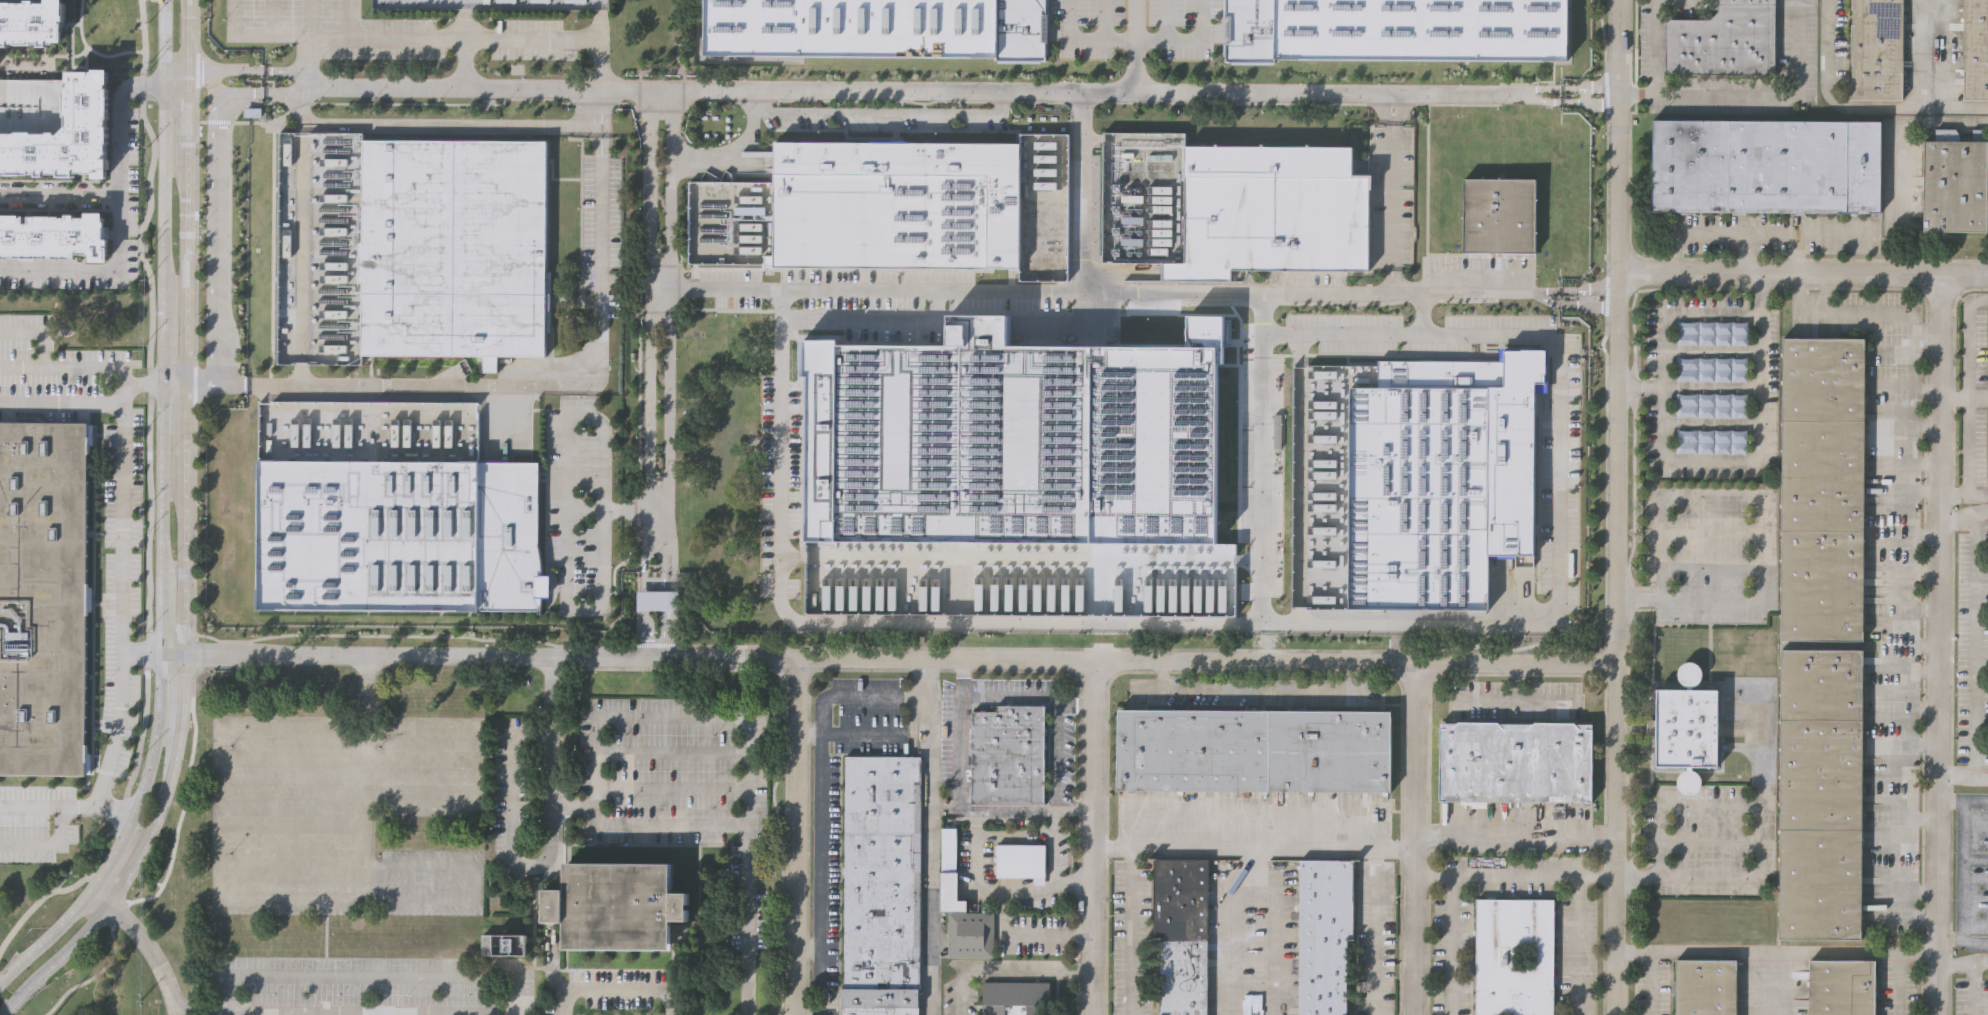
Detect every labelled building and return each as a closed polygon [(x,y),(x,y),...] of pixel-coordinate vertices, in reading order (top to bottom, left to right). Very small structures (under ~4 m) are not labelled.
[(47,1),(47,0),(60,0),(61,2),(63,2),(63,25),(59,25),(59,38),(53,38),(53,42),(46,42),(46,45),(37,45),(38,42),(7,42),(7,44),(0,44),(0,0),(47,1)] [(705,53),(705,0),(1048,0),(1048,14),(1045,14),(1045,40),(1048,40),(1048,59),(998,58),(997,55),(705,53)] [(1226,14),(1226,0),(1569,0),(1569,55),(1414,55),(1395,57),(1274,60),(1274,62),(1226,61),(1226,41),(1230,41),(1230,14),(1226,14)] [(1716,12),(1716,0),(1775,0),(1774,75),(1669,74),(1664,68),(1665,24),(1669,19),(1707,19),(1716,12)] [(1849,98),(1850,0),(1902,0),(1901,98),(1849,98)] [(1961,97),(1962,0),(1987,0),(1987,98),(1961,97)] [(40,166),(0,168),(0,127),(36,122),(36,125),(51,124),(51,123),(59,123),(59,126),(62,126),(69,118),(69,108),(68,108),(68,78),(70,78),(70,76),(70,70),(70,62),(98,62),(98,59),(114,58),(113,73),(111,73),(111,79),(112,79),(112,86),(113,86),(113,102),(112,102),(112,110),(111,110),(111,117),(112,117),(112,134),(109,134),(110,143),(111,143),(111,148),(113,148),(113,159),(112,159),(112,169),(98,169),(98,166),(88,166),(87,165),(78,165),(78,168),(62,168),(62,166),(48,166),(48,168),(40,168),(40,166)] [(36,122),(0,127),(0,77),(70,76),(70,78),(68,78),(68,108),(69,108),(69,118),(62,126),(59,126),(59,123),(51,123),(51,124),(36,125),(36,122)] [(245,114),(250,114),(254,114),(260,114),(262,114),(262,105),(245,105),(245,106),(245,114)] [(1879,122),(1878,212),(1650,211),(1651,120),(1879,122)] [(1932,129),(1938,129),(1955,129),(1955,141),(1983,141),(1982,231),(1933,231),(1933,229),(1926,229),(1926,232),(1921,232),(1921,143),(1932,143),(1932,129)] [(545,357),(496,357),(497,366),(496,373),(483,372),(483,368),(483,356),(361,356),(363,284),(359,284),(359,242),(362,242),(363,137),(369,137),(548,137),(547,159),(547,163),(546,298),(546,302),(545,357)] [(774,138),(843,139),(1021,138),(1019,265),(774,264),(774,185),(774,151),(774,138)] [(1165,259),(1186,259),(1187,141),(1353,142),(1353,160),(1353,173),(1368,173),(1370,266),(1231,268),(1231,279),(1165,275),(1165,259)] [(1464,175),(1537,175),(1536,253),(1463,253),(1464,175)] [(105,258),(0,257),(0,216),(85,217),(85,214),(105,214),(105,258)] [(1558,303),(1414,302),(1414,364),(1570,365),(1570,345),(1557,345),(1558,303)] [(806,536),(808,370),(803,370),(803,332),(839,334),(839,338),(951,337),(951,307),(1011,306),(1010,337),(1095,336),(1094,535),(1089,535),(806,536)] [(1033,362),(1032,605),(1062,605),(1062,621),(1185,622),(1185,606),(1369,607),(1371,333),(1094,332),(1094,362),(1033,362)] [(1862,337),(1860,638),(1780,638),(1782,337),(1862,337)] [(1536,550),(1489,551),(1489,605),(1349,605),(1351,385),(1379,385),(1379,367),(1378,358),(1505,360),(1505,346),(1547,345),(1547,381),(1536,381),(1536,550)] [(234,417),(267,417),(267,405),(234,405),(234,417)] [(87,772),(0,771),(0,421),(89,421),(87,772)] [(551,573),(551,585),(551,595),(542,595),(542,599),(542,613),(539,613),(539,608),(258,605),(259,504),(259,473),(259,457),(352,459),(403,459),(461,459),(461,457),(478,457),(481,457),(481,460),(487,460),(494,460),(531,460),(538,460),(540,460),(540,472),(540,475),(540,479),(539,482),(539,542),(541,554),(542,564),(543,573),(544,573),(551,573)] [(647,608),(638,608),(638,589),(680,589),(680,608),(658,608),(658,591),(647,591),(647,608)] [(647,608),(658,608),(658,591),(647,591),(647,608)] [(1862,937),(1781,937),(1782,649),(1863,649),(1862,937)] [(1718,765),(1658,764),(1658,733),(1648,733),(1648,718),(1658,718),(1658,689),(1718,689),(1718,765)] [(972,801),(974,710),(997,710),(997,704),(1046,704),(1045,802),(972,801)] [(1392,790),(1119,788),(1119,707),(1393,709),(1392,790)] [(1593,800),(1441,799),(1442,722),(1594,722),(1593,800)] [(922,757),(919,1014),(843,1014),(844,995),(841,995),(841,989),(844,989),(846,877),(843,877),(843,867),(844,867),(846,756),(922,757)] [(998,843),(1051,844),(1050,876),(998,875),(998,843)] [(1210,859),(1209,1014),(1160,1014),(1160,938),(1155,938),(1155,858),(1210,859)] [(1348,941),(1347,1014),(1297,1014),(1298,858),(1354,858),(1354,941),(1348,941)] [(569,866),(674,866),(674,896),(691,896),(691,923),(674,922),(674,951),(567,951),(567,926),(546,926),(546,890),(568,890),(569,866)] [(941,869),(957,869),(957,897),(967,897),(966,909),(940,909),(941,869)] [(1553,899),(1552,1014),(1514,1014),(1514,1013),(1497,1013),(1497,1014),(1476,1014),(1477,899),(1553,899)] [(993,956),(948,955),(949,911),(994,911),(993,956)] [(527,937),(527,957),(483,958),(483,938),(527,937)] [(1736,960),(1736,1014),(1676,1014),(1676,960),(1736,960)] [(1876,960),(1876,1014),(1810,1014),(1810,960),(1876,960)] [(1050,980),(1050,1014),(984,1014),(984,980),(1050,980)]
